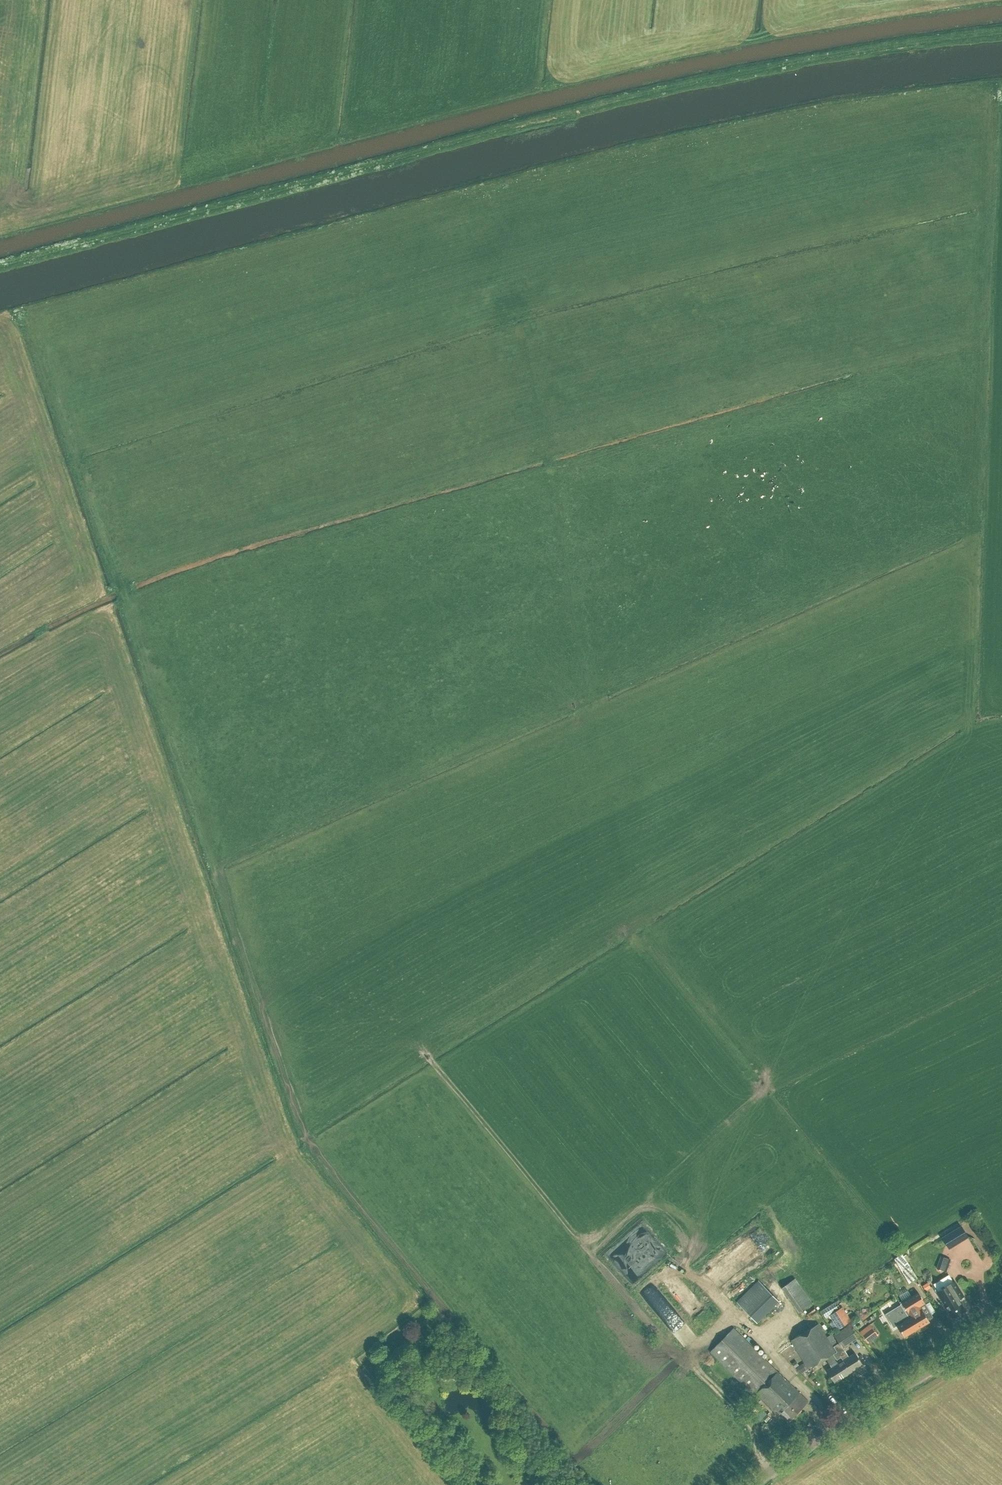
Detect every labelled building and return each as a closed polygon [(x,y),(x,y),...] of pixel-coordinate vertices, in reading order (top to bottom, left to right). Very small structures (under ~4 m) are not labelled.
[(949,1249),(968,1237),(961,1225),(941,1237),(949,1249)] [(628,1226),(587,1256),(599,1271),(603,1267),(612,1279),(648,1252),(628,1226)] [(909,1283),(917,1278),(915,1274),(918,1273),(906,1254),(904,1256),(908,1263),(900,1268),(909,1283)] [(941,1256),(937,1268),(947,1271),(950,1260),(941,1256)] [(663,1302),(670,1296),(650,1275),(644,1281),(663,1302)] [(933,1284),(936,1289),(938,1291),(943,1299),(942,1300),(952,1317),(953,1316),(954,1318),(959,1315),(958,1314),(964,1310),(965,1309),(959,1299),(961,1297),(964,1296),(955,1281),(952,1282),(948,1275),(933,1284)] [(678,1285),(696,1304),(705,1296),(687,1277),(678,1285)] [(757,1322),(771,1308),(779,1301),(760,1281),(752,1289),(738,1303),(757,1322)] [(639,1312),(647,1304),(634,1291),(626,1298),(639,1312)] [(899,1305),(906,1316),(908,1320),(909,1319),(916,1330),(929,1322),(927,1319),(931,1317),(932,1318),(932,1317),(918,1293),(900,1304),(901,1304),(899,1305)] [(893,1328),(897,1326),(904,1337),(916,1330),(909,1319),(908,1320),(906,1316),(899,1305),(885,1314),(893,1328)] [(838,1329),(850,1321),(842,1307),(829,1315),(838,1329)] [(792,1340),(800,1354),(827,1338),(818,1324),(792,1340)] [(859,1331),(867,1342),(878,1335),(869,1324),(859,1331)] [(834,1335),(841,1347),(857,1337),(849,1325),(834,1335)] [(754,1397),(756,1395),(774,1413),(775,1412),(778,1415),(779,1413),(787,1421),(807,1401),(748,1342),(745,1338),(734,1328),(710,1351),(754,1397)] [(661,1340),(667,1348),(679,1339),(673,1331),(661,1340)] [(827,1338),(800,1354),(809,1369),(826,1358),(833,1354),(835,1353),(832,1347),(827,1338)] [(833,1354),(837,1361),(842,1358),(850,1371),(862,1364),(855,1353),(848,1357),(842,1348),(840,1349),(837,1344),(832,1347),(835,1353),(833,1354)] [(833,1354),(826,1358),(831,1367),(827,1370),(834,1381),(850,1371),(842,1358),(837,1361),(833,1354)] [(670,1355),(660,1362),(669,1373),(678,1366),(670,1355)] [(766,1422),(770,1418),(756,1402),(749,1408),(760,1421),(763,1418),(766,1422)]
